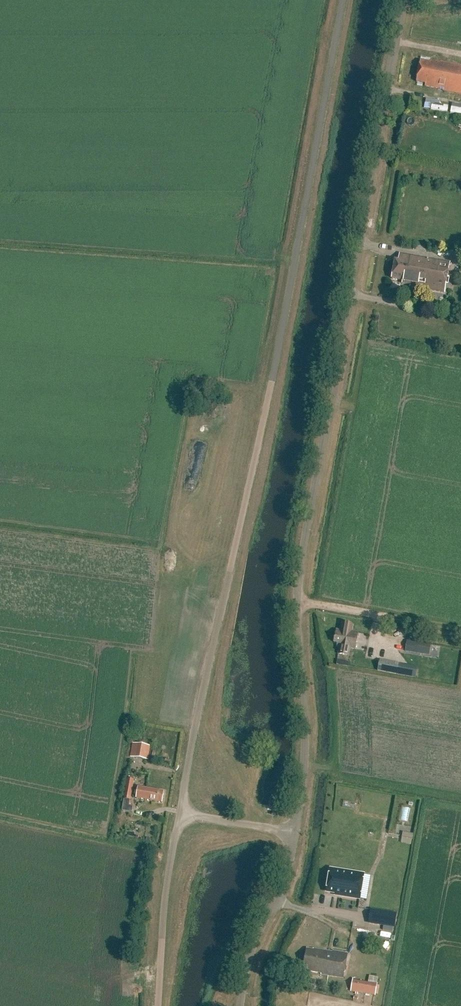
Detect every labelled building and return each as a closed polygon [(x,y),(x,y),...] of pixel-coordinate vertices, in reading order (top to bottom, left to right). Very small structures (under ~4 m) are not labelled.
[(420,61),(416,82),(425,84),(425,86),(443,90),(443,91),(460,94),(460,65),(440,61),(440,62),(431,61),(430,63),(420,61)] [(431,109),(431,110),(447,112),(448,106),(439,105),(440,102),(426,99),(424,108),(431,109)] [(450,113),(460,115),(460,106),(452,104),(450,113)] [(411,285),(411,287),(444,293),(449,262),(402,254),(400,262),(395,261),(392,279),(403,281),(402,284),(411,285)] [(337,628),(334,641),(338,641),(337,645),(340,645),(338,652),(350,655),(351,647),(356,648),(359,631),(352,630),(354,623),(342,621),(341,629),(337,628)] [(417,654),(419,643),(407,641),(405,652),(417,654)] [(381,658),(379,670),(399,673),(401,662),(381,658)] [(133,742),(131,757),(148,760),(150,745),(133,742)] [(123,799),(130,800),(134,780),(127,779),(123,799)] [(139,786),(137,798),(162,803),(164,791),(139,786)] [(327,892),(341,894),(340,897),(360,900),(364,875),(330,869),(327,892)] [(396,914),(371,910),(369,923),(394,927),(396,914)] [(307,971),(343,978),(347,953),(333,951),(332,952),(313,949),(307,948),(304,965),(308,966),(307,971)] [(353,981),(351,992),(375,996),(377,984),(353,981)]
